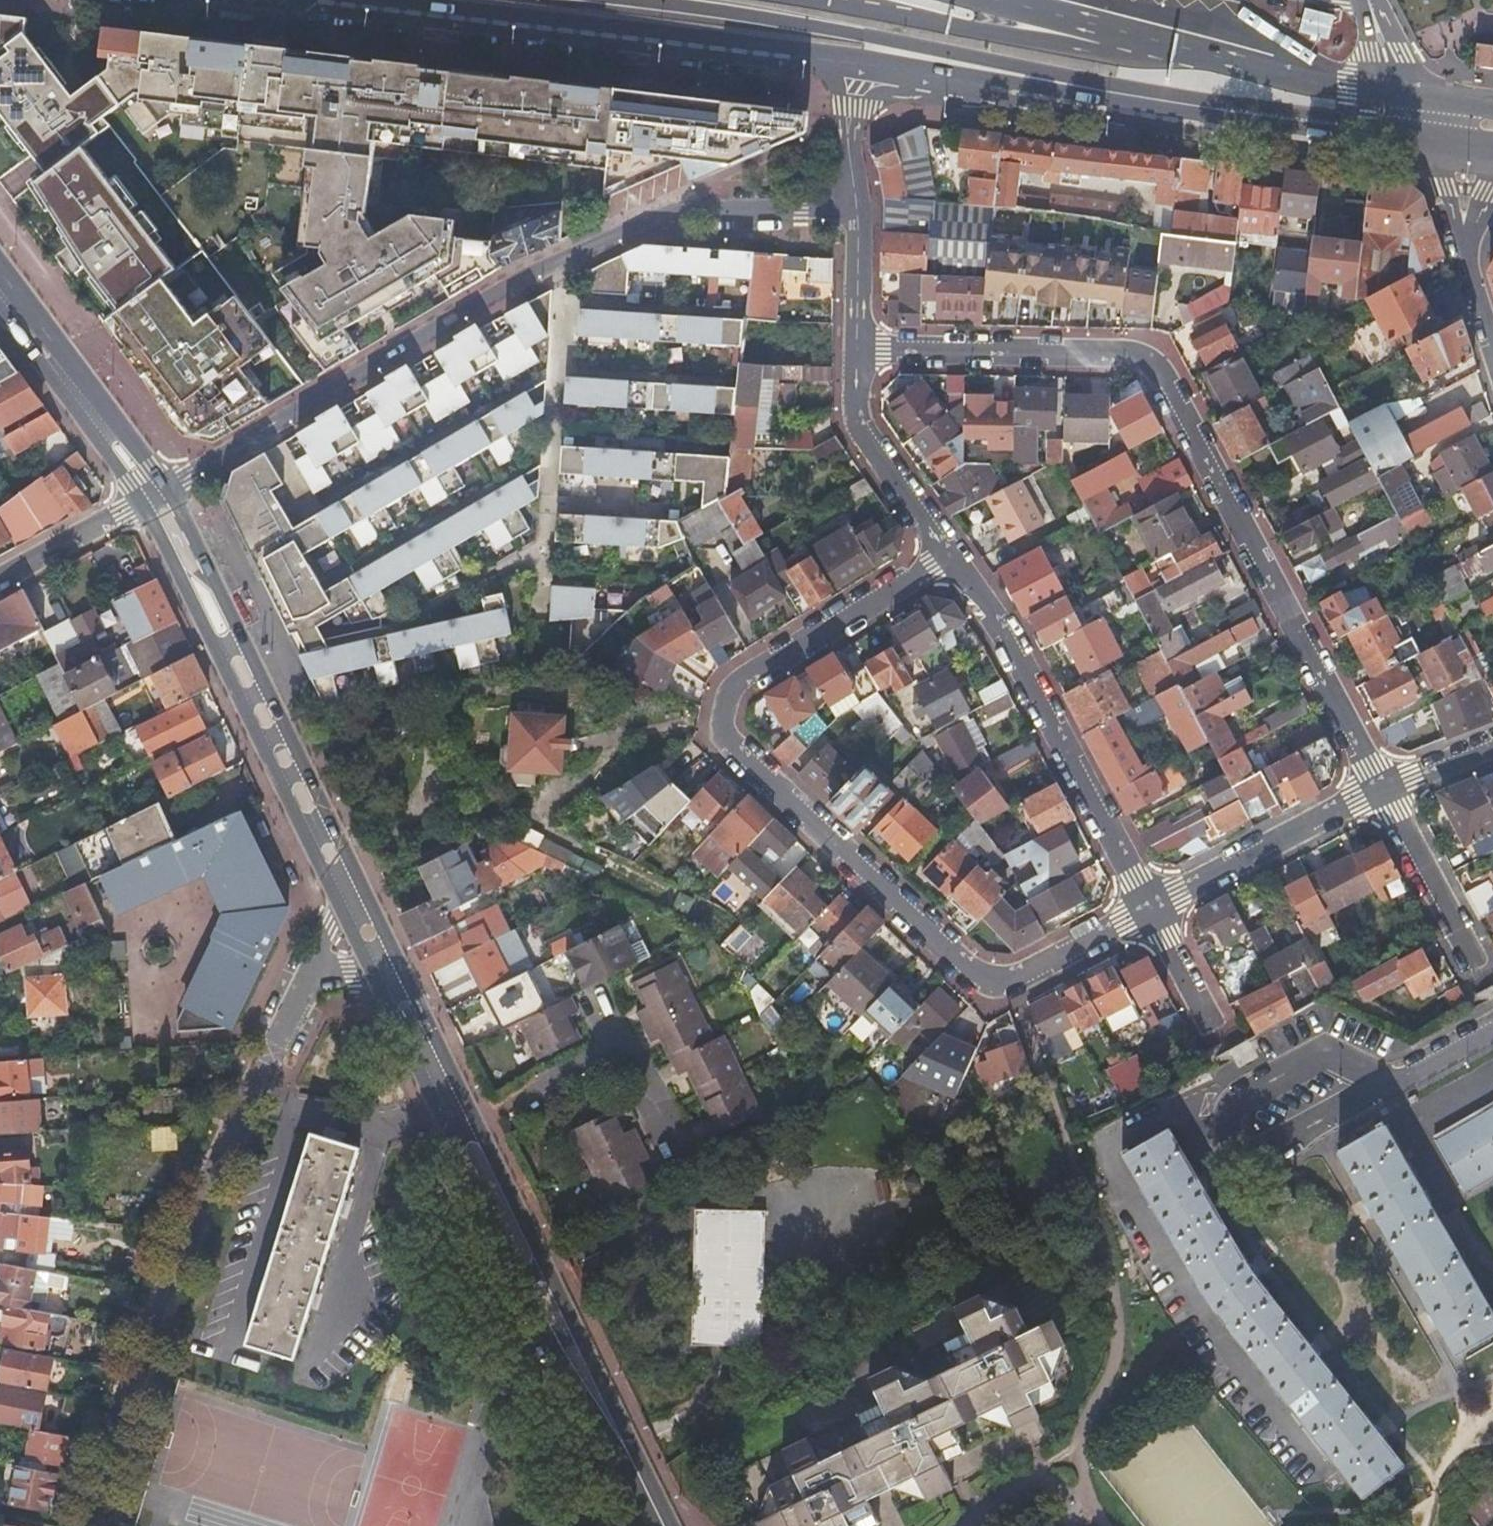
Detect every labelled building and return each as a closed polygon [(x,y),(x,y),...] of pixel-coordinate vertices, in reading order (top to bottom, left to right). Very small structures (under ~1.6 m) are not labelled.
[(47,174),(37,181),(53,205),(50,207),(94,276),(120,312),(165,278),(176,270),(84,146),(100,133),(95,125),(119,107),(99,81),(82,93),(75,98),(25,37),(27,20),(3,17),(0,17),(0,112),(47,174)] [(315,148),(371,153),(372,141),(369,141),(371,123),(378,124),(410,128),(410,124),(442,127),(477,131),(476,140),(500,143),(504,76),(419,66),(346,58),(340,57),(319,55),(265,48),(218,43),(198,41),(101,29),(97,59),(108,60),(107,71),(97,78),(99,81),(112,98),(119,107),(141,135),(168,114),(180,114),(179,125),(213,129),(221,130),(220,136),(237,138),(238,125),(317,134),(315,148)] [(532,80),(504,76),(500,143),(564,151),(568,84),(532,80)] [(640,92),(568,84),(564,151),(587,153),(587,150),(588,143),(607,145),(606,150),(633,153),(633,155),(649,157),(650,155),(675,158),(687,183),(729,164),(727,129),(730,103),(640,92)] [(758,106),(730,103),(727,129),(729,164),(800,133),(803,112),(793,110),(758,106)] [(881,198),(932,201),(933,195),(920,126),(867,148),(876,171),(881,198)] [(477,131),(442,127),(441,136),(476,140),(477,131)] [(957,165),(996,169),(1000,136),(961,131),(957,165)] [(992,206),(1012,207),(1016,170),(1041,173),(1040,179),(1057,181),(1057,182),(1076,184),(1077,172),(1157,181),(1154,202),(1171,204),(1172,194),(1177,157),(1081,146),(1000,136),(996,169),(995,180),(992,206)] [(607,145),(588,143),(587,150),(606,152),(606,150),(607,145)] [(364,214),(371,153),(315,148),(312,148),(312,149),(308,148),(306,166),(316,168),(306,253),(284,266),(349,348),(355,344),(345,328),(437,273),(445,287),(461,278),(429,218),(409,216),(375,236),(369,240),(359,222),(360,214),(363,214),(364,214)] [(1194,191),(1202,191),(1204,160),(1191,159),(1177,157),(1172,194),(1190,197),(1191,192),(1194,192),(1194,191)] [(1211,201),(1236,204),(1238,186),(1240,165),(1230,164),(1214,162),(1211,201)] [(1311,217),(1315,174),(1300,172),(1281,170),(1278,189),(1276,213),(1311,217)] [(966,204),(992,206),(995,180),(969,177),(966,204)] [(1355,286),(1380,290),(1405,277),(1408,240),(1402,222),(1425,215),(1419,196),(1407,185),(1388,183),(1366,180),(1364,201),(1362,218),(1360,242),(1355,286)] [(1232,242),(1273,246),(1274,231),(1276,218),(1276,213),(1278,189),(1238,186),(1236,204),(1234,218),(1232,240),(1232,242)] [(1148,231),(1161,233),(1161,232),(1168,233),(1169,224),(1162,223),(1165,208),(1081,197),(1078,216),(1111,220),(1132,227),(1148,231)] [(971,276),(984,276),(989,236),(992,206),(966,204),(939,202),(932,202),(932,201),(881,198),(881,233),(925,236),(922,273),(966,275),(971,276)] [(1356,217),(1362,218),(1364,201),(1341,198),(1339,215),(1356,217)] [(558,237),(561,203),(496,212),(494,243),(493,258),(499,266),(500,268),(517,257),(531,251),(558,239),(558,237)] [(1168,233),(1232,240),(1234,218),(1227,217),(1204,214),(1171,210),(1169,224),(1168,233)] [(360,214),(359,222),(369,240),(375,236),(363,214),(360,214)] [(1411,274),(1439,258),(1425,215),(1402,222),(1408,240),(1405,277),(1411,274)] [(1353,241),(1360,242),(1362,218),(1356,217),(1353,241)] [(452,221),(429,218),(461,278),(478,268),(484,277),(499,266),(493,258),(494,243),(450,237),(452,221)] [(1276,218),(1274,231),(1282,232),(1283,219),(1276,218)] [(1176,303),(1183,325),(1225,301),(1229,269),(1232,242),(1232,240),(1168,233),(1161,232),(1161,233),(1158,260),(1225,269),(1222,285),(1185,304),(1176,303)] [(921,273),(922,273),(925,236),(881,233),(880,271),(901,272),(921,273)] [(1020,240),(989,236),(984,276),(985,276),(983,298),(1000,300),(1001,291),(1018,293),(1025,241),(1020,240)] [(1341,297),(1354,298),(1355,286),(1360,242),(1353,241),(1309,236),(1308,251),(1304,293),(1302,313),(1313,314),(1317,278),(1343,280),(1341,297)] [(1030,241),(1025,241),(1018,293),(1037,296),(1036,303),(1052,305),(1059,245),(1057,245),(1051,244),(1030,241)] [(1052,305),(1069,307),(1070,295),(1088,297),(1094,245),(1085,244),(1081,243),(1072,242),(1071,247),(1067,246),(1061,246),(1059,245),(1052,305)] [(1103,246),(1094,245),(1088,297),(1106,299),(1106,306),(1121,308),(1126,270),(1129,248),(1125,248),(1119,247),(1115,246),(1115,248),(1108,247),(1103,246)] [(668,275),(670,249),(644,247),(605,264),(581,275),(582,275),(590,294),(625,297),(627,272),(668,275)] [(1295,312),(1301,313),(1302,313),(1304,293),(1308,251),(1276,248),(1270,302),(1272,304),(1280,305),(1281,290),(1293,291),(1291,307),(1296,307),(1295,312)] [(708,277),(710,252),(670,249),(668,275),(708,277)] [(748,280),(751,254),(710,252),(708,277),(748,280)] [(778,257),(752,254),(745,317),(771,320),(776,272),(811,272),(811,280),(830,280),(830,258),(778,257)] [(349,348),(284,266),(271,274),(289,297),(275,306),(316,376),(342,361),(338,354),(349,348)] [(499,266),(484,277),(500,268),(499,266)] [(1121,312),(1150,316),(1156,274),(1126,270),(1121,308),(1121,312)] [(892,323),(920,323),(920,297),(921,273),(901,272),(880,271),(880,295),(900,296),(900,302),(888,302),(888,318),(892,323)] [(966,324),(980,325),(983,298),(985,276),(984,276),(971,276),(966,275),(922,273),(921,273),(920,297),(935,297),(934,310),(967,311),(967,318),(966,324)] [(1432,316),(1411,274),(1405,277),(1380,290),(1366,298),(1377,319),(1353,332),(1370,365),(1401,351),(1398,345),(1401,344),(1402,343),(1397,333),(1430,315),(1431,316),(1432,316)] [(120,312),(104,324),(149,386),(156,382),(171,403),(165,407),(176,422),(181,418),(195,429),(210,431),(225,429),(270,405),(243,367),(274,345),(238,296),(225,305),(224,305),(198,323),(165,278),(120,312)] [(319,421),(297,433),(308,453),(295,461),(313,493),(332,482),(321,464),(338,454),(355,444),(366,462),(383,452),(400,442),(390,424),(407,414),(424,404),(435,421),(452,411),(469,401),(459,383),(476,373),(493,363),(504,381),(521,371),(538,360),(530,346),(548,335),(552,290),(506,314),(516,333),(503,341),(490,348),(479,328),(454,341),(435,352),(446,372),(433,379),(420,387),(409,367),(387,380),(366,393),(377,412),(364,420),(351,427),(340,408),(319,421)] [(620,313),(579,310),(577,337),(618,340),(658,343),(698,346),(739,349),(742,322),(700,319),(660,316),(620,313)] [(934,317),(967,318),(967,311),(934,310),(934,317)] [(1431,316),(1436,325),(1443,321),(1439,312),(1432,316),(1431,316)] [(1208,319),(1198,325),(1201,329),(1198,331),(1189,336),(1206,365),(1235,348),(1234,346),(1239,344),(1232,332),(1228,335),(1220,321),(1221,320),(1217,313),(1207,319),(1208,319)] [(1397,333),(1402,343),(1407,341),(1436,325),(1431,316),(1430,315),(1397,333)] [(1278,328),(1284,326),(1282,318),(1275,319),(1278,328)] [(1426,378),(1470,355),(1459,319),(1447,325),(1438,330),(1436,325),(1407,341),(1402,343),(1403,344),(1408,344),(1413,353),(1408,356),(1415,370),(1420,367),(1426,378)] [(1443,321),(1436,325),(1438,330),(1447,325),(1445,321),(1444,322),(1443,321)] [(17,372),(0,349),(0,381),(17,372)] [(1228,413),(1259,397),(1256,390),(1236,352),(1205,370),(1214,386),(1209,389),(1211,393),(1216,390),(1228,413)] [(1278,387),(1284,384),(1313,369),(1306,355),(1271,374),(1278,387)] [(756,363),(740,362),(735,405),(755,406),(767,406),(769,384),(770,378),(798,377),(798,364),(756,363)] [(829,364),(798,364),(798,377),(798,379),(829,380),(829,364)] [(1328,411),(1338,406),(1328,388),(1326,383),(1317,367),(1313,369),(1284,384),(1305,423),(1318,417),(1328,411)] [(40,404),(17,372),(0,381),(0,427),(40,404)] [(962,395),(962,375),(945,374),(944,406),(939,409),(919,382),(903,394),(890,404),(889,404),(912,435),(930,422),(943,414),(962,400),(962,395)] [(606,381),(565,378),(563,405),(604,408),(645,411),(650,411),(691,414),(731,417),(734,391),(693,388),(652,385),(647,384),(606,381)] [(1106,379),(1106,398),(1106,400),(1114,401),(1120,397),(1120,379),(1106,379)] [(289,633),(289,634),(297,632),(313,629),(317,626),(342,611),(350,623),(372,618),(380,616),(392,609),(380,589),(397,579),(415,569),(426,589),(444,579),(461,569),(449,549),(466,538),(483,528),(495,549),(513,539),(530,528),(518,508),(538,497),(540,465),(487,495),(453,516),(418,536),(384,556),(348,577),(324,591),(303,554),(331,537),(349,527),(361,546),(378,536),(395,526),(384,507),(401,497),(418,486),(430,506),(447,496),(464,486),(453,466),(470,456),(487,446),(498,466),(516,455),(533,445),(522,426),(543,413),(545,380),(490,412),(456,432),(421,453),(387,473),(352,493),(317,514),(294,528),(277,499),(275,500),(270,491),(283,483),(265,452),(233,471),(224,499),(251,554),(262,577),(281,616),(289,633)] [(769,384),(767,406),(774,406),(795,407),(794,383),(769,384)] [(1259,397),(1260,397),(1264,395),(1260,387),(1256,390),(1259,397)] [(886,399),(890,404),(903,394),(899,389),(886,399)] [(1211,393),(1223,416),(1228,413),(1216,390),(1211,393)] [(1010,463),(1018,463),(1033,464),(1034,431),(1051,432),(1052,392),(1012,391),(1012,392),(1011,403),(1011,416),(1011,434),(1010,438),(1010,449),(1010,463)] [(1137,444),(1161,431),(1158,425),(1156,426),(1139,393),(1120,402),(1119,411),(1105,418),(1119,446),(1134,438),(1137,444)] [(989,395),(962,395),(962,400),(962,410),(962,415),(962,431),(961,436),(987,437),(986,448),(1010,449),(1010,438),(1011,434),(1011,416),(1011,403),(989,403),(989,395)] [(1416,396),(1387,400),(1396,415),(1418,400),(1416,396)] [(1213,422),(1233,461),(1264,445),(1248,413),(1265,404),(1260,397),(1259,397),(1228,413),(1223,416),(1213,421),(1213,422)] [(1060,437),(1105,438),(1105,431),(1105,418),(1106,409),(1106,400),(1106,398),(1061,398),(1061,417),(1060,437)] [(949,423),(962,415),(962,410),(962,400),(943,414),(949,423)] [(1363,455),(1374,476),(1398,463),(1430,446),(1422,430),(1421,428),(1402,437),(1383,401),(1346,421),(1363,455)] [(1106,409),(1105,418),(1119,411),(1120,402),(1106,409)] [(1467,427),(1483,418),(1475,403),(1459,411),(1467,427)] [(755,406),(735,405),(731,445),(751,445),(810,449),(808,433),(770,436),(762,436),(764,418),(754,417),(755,406)] [(767,406),(755,406),(754,417),(764,418),(772,419),(774,406),(767,406)] [(1337,468),(1363,455),(1346,421),(1338,406),(1328,411),(1331,417),(1332,417),(1346,444),(1335,450),(1318,417),(1305,423),(1282,435),(1266,444),(1275,462),(1287,456),(1292,454),(1300,469),(1301,471),(1330,455),(1337,468)] [(10,448),(13,453),(58,428),(46,411),(4,435),(0,437),(0,453),(10,448)] [(1428,428),(1436,443),(1467,427),(1459,411),(1428,428)] [(912,435),(926,456),(944,444),(930,422),(912,435)] [(1422,430),(1430,446),(1436,443),(1428,428),(1422,430)] [(940,476),(942,475),(961,462),(961,453),(961,437),(961,436),(962,431),(944,444),(926,456),(940,476)] [(1104,444),(1104,461),(1117,455),(1111,435),(1105,431),(1105,438),(1104,444)] [(813,442),(814,446),(834,435),(832,432),(813,442)] [(814,446),(810,449),(817,461),(842,447),(834,435),(814,446)] [(1446,493),(1464,483),(1488,471),(1470,435),(1438,452),(1455,482),(1444,487),(1446,493)] [(1046,464),(1060,465),(1060,442),(1046,442),(1046,464)] [(751,445),(731,445),(729,460),(725,492),(715,498),(742,543),(753,537),(759,533),(735,492),(746,485),(751,445)] [(618,452),(560,447),(558,475),(616,479),(618,452)] [(16,546),(89,506),(80,494),(86,489),(76,476),(70,481),(65,472),(70,474),(85,463),(76,450),(57,464),(61,469),(46,479),(43,475),(0,506),(0,518),(11,537),(16,546)] [(674,456),(618,452),(616,479),(672,483),(673,482),(674,456)] [(1068,480),(1089,519),(1097,534),(1132,515),(1171,494),(1189,485),(1178,463),(1139,484),(1145,494),(1113,511),(1107,514),(1094,490),(1100,487),(1131,471),(1121,452),(1117,455),(1104,461),(1068,480)] [(1292,454),(1287,456),(1295,471),(1300,469),(1292,454)] [(1317,479),(1331,506),(1359,491),(1377,481),(1374,476),(1363,455),(1337,468),(1317,479)] [(729,460),(674,456),(673,482),(701,484),(699,507),(712,500),(715,498),(725,492),(729,460)] [(938,498),(949,514),(985,496),(991,493),(982,476),(982,462),(961,462),(942,475),(944,480),(950,492),(938,498)] [(1018,463),(1024,475),(1045,464),(1033,464),(1018,463)] [(1393,512),(1397,519),(1408,513),(1417,508),(1402,481),(1406,479),(1398,463),(1374,476),(1377,481),(1393,512)] [(1492,508),(1492,468),(1488,471),(1464,483),(1469,493),(1464,496),(1475,518),(1492,508)] [(862,476),(835,492),(842,504),(870,488),(862,476)] [(991,493),(985,496),(1008,541),(1042,524),(1019,478),(991,493)] [(1368,498),(1381,491),(1377,483),(1364,490),(1368,498)] [(1107,514),(1113,511),(1100,487),(1094,490),(1107,514)] [(1168,552),(1194,538),(1171,494),(1132,515),(1155,559),(1168,552)] [(677,519),(688,547),(727,525),(712,500),(699,507),(677,519)] [(1417,508),(1408,513),(1417,530),(1437,520),(1428,502),(1417,508)] [(1289,510),(1296,524),(1307,519),(1300,505),(1289,510)] [(1296,524),(1282,532),(1292,552),(1326,534),(1340,527),(1329,506),(1314,515),(1307,519),(1296,524)] [(1088,519),(1082,508),(1065,516),(1071,528),(1088,519)] [(1392,542),(1396,550),(1410,543),(1397,519),(1393,512),(1355,533),(1355,534),(1347,539),(1333,547),(1328,549),(1327,547),(1320,551),(1327,567),(1344,558),(1347,562),(1353,559),(1351,555),(1379,539),(1383,547),(1392,542)] [(614,519),(555,515),(553,542),(612,547),(614,519)] [(868,516),(850,528),(853,533),(868,524),(872,522),(868,516)] [(11,537),(0,518),(0,542),(11,537)] [(674,524),(614,519),(612,547),(657,550),(681,541),(674,524)] [(875,520),(872,522),(868,524),(873,532),(876,531),(879,535),(883,532),(875,520)] [(850,528),(846,522),(831,532),(837,543),(820,553),(838,583),(872,562),(853,533),(850,528)] [(1488,545),(1492,542),(1492,522),(1484,527),(1490,538),(1485,540),(1488,545)] [(872,563),(895,549),(899,530),(895,525),(883,532),(879,535),(876,531),(873,532),(868,524),(853,533),(872,562),(872,563)] [(1326,534),(1332,545),(1346,538),(1340,527),(1326,534)] [(837,543),(831,532),(813,543),(820,553),(837,543)] [(1131,599),(1155,587),(1217,554),(1205,532),(1194,538),(1168,552),(1174,564),(1159,572),(1162,578),(1146,585),(1137,568),(1120,578),(1123,584),(1131,599)] [(753,537),(742,543),(730,551),(744,573),(727,584),(746,615),(752,618),(760,612),(760,608),(783,593),(764,561),(767,559),(764,555),(753,537)] [(1332,545),(1333,547),(1347,539),(1346,538),(1332,545)] [(1433,587),(1442,603),(1464,591),(1458,578),(1475,569),(1471,563),(1478,560),(1481,566),(1483,571),(1492,566),(1492,542),(1488,545),(1427,576),(1433,587)] [(764,555),(767,559),(782,583),(791,577),(807,603),(830,589),(810,555),(807,550),(795,558),(791,553),(783,558),(776,548),(764,555)] [(1014,603),(1022,618),(1027,615),(1062,596),(1036,548),(997,569),(1004,584),(1002,585),(1001,588),(1009,602),(1012,604),(1014,603)] [(1471,563),(1475,569),(1481,566),(1478,560),(1471,563)] [(1154,643),(1164,661),(1189,648),(1177,626),(1169,631),(1155,605),(1162,601),(1166,608),(1217,579),(1215,575),(1220,572),(1214,561),(1209,563),(1208,561),(1156,589),(1155,587),(1131,599),(1135,607),(1154,643)] [(133,637),(173,617),(148,565),(137,570),(145,588),(115,603),(133,637)] [(1115,569),(1101,576),(1105,583),(1119,576),(1115,569)] [(1089,622),(1131,599),(1123,584),(1081,606),(1089,622)] [(701,644),(715,665),(727,658),(719,645),(715,640),(733,628),(707,586),(692,596),(697,604),(693,607),(705,625),(694,632),(701,644)] [(549,587),(547,622),(568,620),(565,663),(582,659),(593,649),(631,613),(625,613),(591,610),(592,590),(549,587)] [(1444,637),(1445,637),(1456,631),(1456,630),(1442,603),(1433,587),(1422,593),(1435,618),(1428,622),(1437,641),(1444,637)] [(1347,609),(1368,598),(1364,591),(1357,588),(1349,592),(1349,590),(1340,594),(1347,609)] [(670,594),(667,589),(648,602),(653,610),(671,596),(670,594)] [(42,631),(21,591),(0,602),(0,623),(1,625),(0,625),(0,652),(42,631)] [(1338,637),(1347,632),(1369,620),(1381,614),(1385,612),(1376,594),(1368,598),(1347,609),(1340,594),(1339,592),(1320,602),(1338,637)] [(485,613),(465,617),(476,666),(499,661),(493,638),(511,634),(502,593),(482,598),(485,613)] [(1486,614),(1492,611),(1492,594),(1479,602),(1486,614)] [(922,596),(914,601),(916,604),(919,610),(936,637),(938,640),(940,644),(943,649),(944,651),(950,661),(979,646),(970,633),(968,630),(963,633),(949,643),(947,639),(943,642),(939,635),(956,622),(961,619),(948,602),(922,596)] [(1044,646),(1051,642),(1062,636),(1084,624),(1075,607),(1069,610),(1062,596),(1027,615),(1036,632),(1044,646)] [(1070,689),(1106,669),(1103,664),(1118,656),(1112,644),(1114,643),(1103,622),(1111,617),(1115,618),(1135,607),(1131,599),(1089,622),(1084,624),(1062,636),(1051,642),(1058,654),(1063,652),(1068,660),(1073,657),(1083,675),(1067,684),(1070,689)] [(1215,621),(1221,632),(1248,618),(1249,618),(1256,614),(1249,600),(1226,612),(1227,614),(1215,621)] [(905,618),(919,610),(916,604),(902,612),(905,618)] [(897,656),(912,682),(939,667),(950,661),(944,651),(943,649),(940,644),(938,640),(936,637),(919,610),(905,618),(891,627),(905,651),(897,656)] [(117,694),(144,680),(128,646),(115,653),(100,660),(97,654),(90,639),(102,634),(91,612),(69,623),(80,645),(55,657),(60,666),(82,711),(108,698),(117,694)] [(664,625),(674,620),(669,613),(660,619),(664,625)] [(1347,632),(1370,677),(1399,661),(1404,659),(1381,614),(1369,620),(1347,632)] [(128,646),(144,680),(151,676),(192,656),(173,617),(133,637),(125,641),(128,646)] [(307,653),(299,654),(325,708),(341,711),(332,674),(374,665),(379,688),(418,679),(413,656),(454,647),(459,669),(476,666),(465,617),(328,648),(307,653)] [(1176,683),(1193,715),(1240,690),(1241,689),(1235,677),(1218,686),(1210,673),(1196,680),(1189,665),(1219,649),(1235,641),(1252,632),(1255,631),(1248,618),(1221,632),(1189,648),(1164,661),(1176,683)] [(80,645),(69,623),(68,622),(43,634),(55,657),(80,645)] [(949,643),(963,633),(956,622),(939,635),(943,642),(947,639),(949,643)] [(313,629),(297,632),(307,653),(328,648),(317,626),(313,629)] [(1464,645),(1470,642),(1462,627),(1456,630),(1456,631),(1464,645)] [(715,640),(719,645),(736,633),(733,628),(715,640)] [(297,632),(289,634),(299,654),(307,653),(297,632)] [(1031,635),(1038,648),(1044,646),(1036,632),(1031,635)] [(1260,647),(1252,632),(1235,641),(1243,656),(1260,647)] [(1439,688),(1443,695),(1479,676),(1469,657),(1464,646),(1453,652),(1445,637),(1444,637),(1437,641),(1415,653),(1424,668),(1433,686),(1435,690),(1439,688)] [(1464,646),(1469,657),(1476,653),(1470,642),(1464,645),(1464,646)] [(643,645),(640,650),(636,659),(626,677),(660,691),(661,691),(672,663),(643,645)] [(888,679),(895,691),(912,682),(897,656),(890,646),(865,661),(879,685),(888,679)] [(100,660),(115,653),(112,647),(97,654),(100,660)] [(631,657),(636,659),(640,650),(636,648),(631,657)] [(602,655),(593,649),(582,659),(596,665),(602,655)] [(1196,680),(1210,673),(1227,664),(1219,649),(1189,665),(1196,680)] [(1486,688),(1489,686),(1492,684),(1492,679),(1479,651),(1476,653),(1469,657),(1479,676),(1486,688)] [(852,686),(860,699),(876,689),(861,665),(849,673),(855,682),(851,684),(842,670),(846,668),(838,655),(834,657),(831,652),(804,668),(824,700),(825,703),(852,686)] [(208,690),(192,656),(151,676),(169,710),(190,699),(208,690)] [(1363,685),(1379,715),(1379,716),(1417,695),(1417,694),(1408,678),(1408,677),(1401,664),(1363,685)] [(38,678),(60,722),(82,711),(60,666),(38,678)] [(855,682),(849,673),(846,668),(842,670),(851,684),(855,682)] [(1417,694),(1417,695),(1433,686),(1424,668),(1408,677),(1408,678),(1417,694)] [(1062,693),(1083,733),(1127,709),(1106,669),(1070,689),(1062,693)] [(914,688),(932,722),(962,705),(944,672),(914,688)] [(811,711),(812,710),(791,676),(764,693),(786,728),(789,733),(791,732),(804,718),(811,711)] [(1432,701),(1444,736),(1487,720),(1476,693),(1486,689),(1486,688),(1479,676),(1443,695),(1432,701)] [(970,693),(977,707),(978,706),(1004,693),(996,678),(970,693)] [(1113,791),(1151,771),(1147,763),(1138,767),(1122,737),(1130,732),(1131,733),(1163,716),(1183,753),(1200,744),(1206,741),(1193,715),(1176,683),(1127,709),(1083,733),(1113,791)] [(833,715),(852,704),(860,699),(852,686),(825,703),(833,715)] [(882,744),(900,724),(881,698),(882,698),(878,693),(876,689),(860,699),(852,704),(882,744)] [(1206,741),(1216,759),(1235,749),(1239,747),(1307,711),(1301,698),(1267,717),(1269,720),(1230,743),(1216,717),(1246,701),(1240,690),(1193,715),(1206,741)] [(985,719),(1011,705),(1004,693),(978,706),(985,719)] [(125,732),(108,698),(82,711),(99,745),(125,732)] [(156,757),(209,731),(195,702),(141,728),(156,757)] [(17,744),(0,710),(0,753),(17,744)] [(772,750),(788,765),(818,732),(824,725),(811,711),(804,718),(791,732),(789,733),(783,739),(772,750)] [(565,717),(515,714),(512,745),(511,766),(511,770),(562,773),(563,749),(573,750),(573,751),(574,751),(575,739),(574,738),(573,740),(564,739),(565,717)] [(935,741),(954,778),(987,761),(979,746),(982,745),(969,719),(966,721),(962,715),(913,741),(920,750),(935,741)] [(1382,743),(1401,750),(1394,738),(1387,725),(1376,731),(1382,743)] [(763,741),(772,750),(783,739),(776,731),(763,741)] [(1291,752),(1276,760),(1297,801),(1316,790),(1302,764),(1327,749),(1321,736),(1291,752)] [(169,800),(227,773),(209,738),(154,766),(169,800)] [(1009,766),(1036,752),(1028,738),(1002,753),(1009,766)] [(511,766),(512,745),(507,745),(503,748),(502,761),(505,765),(511,766)] [(827,802),(862,766),(865,761),(860,756),(849,768),(825,746),(798,775),(827,802)] [(1235,749),(1238,755),(1243,753),(1239,747),(1235,749)] [(1223,772),(1230,785),(1249,775),(1238,755),(1235,749),(1216,759),(1223,772)] [(1238,755),(1249,775),(1258,770),(1263,767),(1263,766),(1265,762),(1261,754),(1255,753),(1250,755),(1247,750),(1243,753),(1238,755)] [(645,770),(647,772),(671,755),(670,753),(652,765),(652,766),(645,770)] [(80,755),(70,761),(76,774),(87,769),(80,755)] [(653,779),(655,777),(675,760),(671,755),(647,772),(653,779)] [(1190,773),(1196,786),(1200,785),(1223,772),(1216,759),(1190,773)] [(1263,767),(1258,770),(1266,786),(1274,782),(1287,806),(1297,801),(1276,760),(1263,767)] [(600,796),(602,798),(636,780),(641,776),(647,772),(645,770),(652,766),(652,765),(621,785),(600,796)] [(827,802),(856,830),(890,794),(862,766),(827,802)] [(892,781),(904,793),(918,778),(906,766),(892,781)] [(1256,793),(1268,816),(1279,810),(1266,786),(1258,770),(1249,775),(1230,785),(1237,798),(1240,805),(1250,800),(1248,797),(1256,793)] [(1475,778),(1480,787),(1492,780),(1492,770),(1475,778)] [(971,818),(976,824),(987,818),(1004,809),(995,799),(976,771),(958,783),(954,778),(945,783),(965,809),(971,818)] [(1113,791),(1125,813),(1163,793),(1158,784),(1162,782),(1160,777),(1156,779),(1151,771),(1113,791)] [(671,782),(672,781),(671,780),(663,786),(655,777),(653,779),(647,772),(641,776),(636,780),(602,798),(609,807),(613,804),(625,819),(671,782)] [(1200,785),(1213,811),(1237,798),(1230,785),(1223,772),(1200,785)] [(689,799),(687,801),(708,821),(714,815),(710,811),(718,803),(725,809),(738,796),(730,788),(723,782),(713,773),(689,799)] [(726,778),(723,782),(730,788),(733,784),(726,778)] [(1467,839),(1492,825),(1492,810),(1480,787),(1475,778),(1442,791),(1467,839)] [(1480,787),(1492,810),(1492,780),(1480,787)] [(625,819),(624,820),(648,844),(687,801),(689,799),(671,782),(625,819)] [(1056,826),(1071,818),(1052,782),(1019,801),(1038,836),(1056,826)] [(718,823),(743,847),(771,818),(746,793),(718,823)] [(863,837),(882,856),(893,845),(903,855),(918,838),(922,841),(933,829),(900,798),(863,837)] [(1144,848),(1149,859),(1198,834),(1203,831),(1205,834),(1207,838),(1240,820),(1244,829),(1251,825),(1240,805),(1237,798),(1213,811),(1202,817),(1144,848)] [(710,811),(714,815),(716,817),(725,809),(718,803),(710,811)] [(125,866),(180,841),(162,804),(119,824),(107,830),(125,866)] [(613,804),(609,807),(609,811),(616,820),(607,828),(604,824),(600,828),(606,835),(624,820),(625,819),(613,804)] [(965,809),(949,826),(957,833),(971,818),(965,809)] [(1136,835),(1144,848),(1202,817),(1198,810),(1169,825),(1166,819),(1136,835)] [(125,866),(106,875),(123,911),(205,874),(227,919),(177,1023),(177,1034),(231,1030),(275,939),(268,936),(279,913),(288,912),(240,813),(180,841),(125,866)] [(743,847),(727,865),(764,899),(757,907),(758,908),(781,882),(756,858),(768,846),(779,856),(795,840),(771,818),(743,847)] [(976,824),(981,830),(993,846),(1001,856),(1009,852),(987,818),(976,824)] [(1477,857),(1492,849),(1492,825),(1467,839),(1477,857)] [(1016,886),(1024,900),(1062,880),(1055,867),(1073,857),(1056,826),(1038,836),(1009,852),(1001,856),(1002,858),(1007,868),(1017,863),(1027,857),(1036,875),(1026,881),(1016,886)] [(712,829),(698,845),(709,855),(723,840),(712,829)] [(945,896),(948,892),(974,865),(993,846),(981,830),(968,843),(978,853),(974,856),(953,838),(928,865),(929,866),(923,873),(933,883),(932,883),(945,896)] [(0,834),(0,881),(14,874),(18,872),(0,834)] [(559,874),(563,866),(545,857),(540,854),(529,849),(509,839),(482,853),(482,861),(475,864),(473,859),(470,861),(468,865),(465,859),(474,854),(471,849),(462,853),(459,847),(418,867),(434,898),(400,916),(414,945),(451,928),(453,926),(465,921),(458,907),(541,864),(559,874)] [(1378,886),(1398,875),(1380,841),(1352,855),(1353,857),(1370,887),(1378,902),(1383,911),(1383,912),(1390,908),(1378,886)] [(532,842),(529,849),(540,854),(543,847),(532,842)] [(549,850),(545,857),(563,866),(569,856),(550,846),(549,850)] [(543,847),(540,854),(545,857),(549,850),(543,847)] [(1305,874),(1296,857),(1284,863),(1294,882),(1283,888),(1302,923),(1324,911),(1307,880),(1305,874)] [(1324,911),(1324,912),(1329,909),(1366,890),(1370,887),(1353,857),(1349,859),(1337,865),(1312,878),(1307,880),(1324,911)] [(1305,874),(1307,880),(1312,878),(1337,865),(1334,860),(1305,874)] [(1012,877),(1015,882),(1016,886),(1026,881),(1017,863),(1007,868),(1012,877)] [(948,892),(977,920),(980,917),(999,898),(1003,894),(994,885),(999,879),(992,872),(987,878),(974,865),(948,892)] [(781,882),(758,908),(793,943),(814,920),(825,907),(809,891),(813,886),(794,867),(790,872),(786,876),(781,882)] [(0,881),(0,924),(3,922),(8,920),(8,918),(30,907),(14,874),(0,881)] [(1027,905),(1029,909),(1035,922),(1079,899),(1067,877),(1062,880),(1024,900),(1027,905)] [(1479,921),(1488,916),(1492,914),(1492,890),(1487,881),(1465,894),(1479,921)] [(103,923),(86,884),(67,893),(74,908),(83,927),(88,937),(106,928),(103,923)] [(1302,923),(1283,888),(1279,890),(1295,920),(1302,933),(1304,937),(1330,923),(1328,919),(1324,912),(1324,911),(1302,923)] [(836,894),(843,902),(847,898),(839,891),(836,894)] [(74,908),(67,893),(62,895),(69,910),(74,908)] [(825,907),(814,920),(833,939),(856,914),(843,902),(836,894),(825,907)] [(1220,898),(1239,933),(1243,931),(1243,930),(1225,895),(1220,898)] [(1012,913),(999,898),(980,917),(1011,952),(1043,936),(1035,922),(1029,909),(1027,905),(1012,913)] [(1220,943),(1239,933),(1220,898),(1198,909),(1196,917),(1203,930),(1209,927),(1214,931),(1220,943)] [(1383,911),(1378,902),(1367,909),(1372,917),(1383,911)] [(862,944),(882,924),(863,906),(856,914),(833,939),(828,945),(845,962),(857,949),(862,944)] [(479,918),(491,941),(492,941),(501,937),(510,932),(498,908),(479,918)] [(454,959),(465,954),(467,953),(482,945),(491,941),(479,918),(478,915),(473,917),(465,921),(453,926),(451,928),(414,945),(427,972),(454,959)] [(1351,917),(1338,924),(1343,935),(1356,928),(1351,917)] [(1270,982),(1274,980),(1287,974),(1304,964),(1306,968),(1318,961),(1304,937),(1302,933),(1295,920),(1287,925),(1296,943),(1275,955),(1259,926),(1250,932),(1248,928),(1243,930),(1243,931),(1245,933),(1270,982)] [(1257,922),(1248,928),(1250,932),(1259,926),(1257,922)] [(529,930),(527,924),(523,926),(513,931),(515,937),(529,930)] [(566,952),(585,991),(650,959),(641,941),(629,947),(619,925),(610,930),(574,948),(566,952)] [(88,937),(83,927),(78,930),(82,940),(88,937)] [(10,974),(25,966),(62,949),(63,948),(68,946),(63,936),(60,928),(26,944),(19,929),(0,938),(0,957),(1,956),(10,974)] [(510,932),(501,937),(503,942),(515,937),(513,931),(510,932)] [(73,944),(76,942),(71,932),(63,936),(68,946),(73,944)] [(555,958),(557,957),(566,952),(574,948),(569,937),(550,947),(555,958)] [(465,954),(483,992),(511,979),(517,977),(518,976),(515,970),(508,974),(504,966),(500,958),(492,941),(491,941),(482,945),(467,953),(465,954)] [(1196,946),(1200,953),(1211,947),(1209,942),(1203,942),(1196,946)] [(78,954),(73,944),(68,946),(63,948),(68,959),(78,954)] [(892,982),(896,977),(862,944),(857,949),(892,982)] [(1359,976),(1351,980),(1359,994),(1366,998),(1403,978),(1413,994),(1430,985),(1437,981),(1419,948),(1397,960),(1394,962),(1391,956),(1363,973),(1359,976)] [(62,949),(25,966),(30,1017),(69,1014),(62,949)] [(827,982),(862,1014),(892,982),(857,949),(845,962),(827,982)] [(500,958),(504,966),(510,963),(507,955),(500,958)] [(1156,1042),(1182,1028),(1174,1012),(1154,1023),(1146,1008),(1144,1004),(1152,1000),(1164,993),(1145,958),(1119,972),(1156,1042)] [(427,972),(434,986),(461,973),(454,959),(427,972)] [(1306,968),(1321,996),(1333,990),(1318,961),(1306,968)] [(1287,974),(1305,1006),(1321,996),(1306,968),(1304,964),(1287,974)] [(644,1029),(694,1005),(674,965),(635,984),(644,1001),(648,1009),(637,1015),(644,1029)] [(1111,967),(1084,981),(1103,1017),(1110,1030),(1137,1016),(1111,967)] [(483,992),(502,1031),(521,1022),(549,1008),(538,986),(519,995),(511,979),(483,992)] [(894,983),(904,993),(909,989),(898,979),(894,983)] [(1237,1000),(1255,1034),(1292,1013),(1274,980),(1270,982),(1266,985),(1237,1000)] [(1084,981),(1056,997),(1071,1024),(1075,1032),(1103,1017),(1084,981)] [(817,993),(852,1025),(862,1014),(827,982),(817,993)] [(876,1028),(887,1038),(917,1006),(904,993),(894,983),(892,982),(862,1014),(852,1025),(866,1039),(876,1028)] [(1443,991),(1451,1008),(1464,1001),(1455,984),(1443,991)] [(1430,985),(1413,994),(1416,1001),(1433,991),(1430,985)] [(887,1038),(886,1039),(896,1048),(904,1038),(908,1042),(918,1031),(927,1040),(956,1010),(933,989),(917,1006),(887,1038)] [(1027,1010),(1046,1063),(1082,1045),(1075,1032),(1071,1024),(1056,997),(1055,995),(1027,1010)] [(549,1008),(521,1022),(539,1060),(579,1041),(575,1032),(568,1018),(578,1013),(570,998),(549,1008)] [(1144,1004),(1146,1008),(1154,1004),(1152,1000),(1144,1004)] [(673,1062),(712,1043),(694,1005),(644,1029),(651,1045),(662,1039),(668,1051),(673,1062)] [(995,1080),(1028,1068),(1012,1024),(994,1030),(1000,1049),(986,1054),(988,1060),(977,1063),(984,1084),(995,1080)] [(957,1042),(938,1034),(922,1052),(903,1072),(900,1075),(955,1098),(975,1049),(957,1042)] [(702,1097),(741,1078),(722,1039),(712,1043),(673,1062),(672,1062),(679,1078),(690,1072),(699,1090),(702,1097)] [(27,1060),(25,1040),(0,1044),(0,1047),(2,1062),(27,1060)] [(892,1061),(903,1072),(922,1052),(915,1045),(904,1057),(900,1053),(892,1061)] [(1111,1057),(1114,1065),(1125,1059),(1122,1053),(1111,1057)] [(1103,1071),(1123,1107),(1153,1091),(1133,1055),(1125,1059),(1114,1065),(1103,1071)] [(42,1058),(27,1060),(2,1062),(0,1062),(0,1097),(48,1093),(47,1086),(44,1086),(42,1058)] [(760,1118),(741,1078),(702,1097),(709,1111),(713,1121),(703,1126),(710,1141),(760,1118)] [(190,1097),(189,1087),(180,1087),(181,1097),(190,1097)] [(0,1103),(0,1133),(2,1133),(41,1130),(39,1099),(0,1103)] [(951,1107),(949,1113),(963,1119),(968,1105),(954,1099),(951,1107)] [(1433,1141),(1463,1192),(1492,1175),(1492,1107),(1433,1141)] [(572,1129),(590,1166),(641,1142),(633,1127),(623,1132),(618,1121),(612,1110),(572,1129)] [(1492,1335),(1492,1324),(1472,1288),(1470,1289),(1461,1272),(1463,1271),(1379,1123),(1376,1125),(1378,1130),(1336,1154),(1355,1188),(1357,1187),(1367,1203),(1360,1207),(1367,1219),(1374,1215),(1383,1232),(1381,1233),(1419,1299),(1421,1297),(1430,1314),(1428,1315),(1424,1318),(1431,1330),(1435,1327),(1437,1326),(1443,1337),(1441,1338),(1453,1358),(1465,1351),(1464,1349),(1483,1338),(1485,1340),(1492,1335)] [(186,1138),(186,1128),(154,1129),(155,1149),(179,1148),(179,1139),(186,1138)] [(323,1138),(342,1144),(345,1134),(327,1128),(323,1138)] [(1128,1151),(1121,1155),(1211,1315),(1361,1498),(1372,1489),(1371,1487),(1388,1473),(1390,1475),(1401,1466),(1387,1447),(1385,1448),(1377,1439),(1383,1434),(1374,1424),(1369,1428),(1357,1414),(1359,1412),(1326,1371),(1324,1372),(1313,1358),(1318,1354),(1310,1343),(1304,1347),(1292,1332),(1294,1331),(1262,1292),(1260,1293),(1250,1280),(1252,1279),(1256,1276),(1249,1264),(1243,1268),(1234,1252),(1236,1250),(1212,1208),(1210,1209),(1201,1194),(1208,1191),(1201,1179),(1195,1182),(1185,1166),(1187,1165),(1168,1131),(1129,1152),(1128,1151)] [(0,1133),(0,1152),(30,1150),(28,1135),(2,1138),(2,1133),(0,1133)] [(342,1144),(323,1138),(313,1134),(247,1345),(295,1360),(361,1149),(342,1144)] [(590,1166),(609,1204),(649,1185),(643,1175),(637,1162),(648,1157),(641,1142),(590,1166)] [(3,1171),(3,1183),(40,1184),(39,1167),(30,1168),(30,1150),(0,1152),(0,1171),(3,1171)] [(1,1212),(2,1204),(41,1207),(43,1186),(40,1186),(40,1184),(3,1183),(0,1183),(0,1212),(1,1212)] [(2,1204),(1,1212),(40,1217),(41,1207),(2,1204)] [(763,1214),(695,1211),(691,1347),(759,1348),(763,1214)] [(0,1212),(0,1248),(2,1249),(4,1235),(20,1237),(18,1250),(28,1252),(24,1268),(35,1269),(54,1273),(56,1256),(51,1255),(45,1253),(48,1233),(58,1235),(57,1241),(71,1243),(74,1221),(65,1221),(40,1217),(1,1212),(0,1212)] [(127,1245),(129,1226),(124,1226),(120,1244),(127,1245)] [(45,1253),(51,1255),(53,1240),(57,1241),(58,1235),(48,1233),(45,1253)] [(4,1235),(2,1249),(18,1250),(20,1237),(4,1235)] [(3,1264),(0,1281),(0,1303),(8,1305),(27,1309),(35,1269),(24,1268),(3,1264)] [(852,1516),(865,1510),(859,1496),(882,1484),(906,1473),(918,1498),(943,1486),(932,1461),(927,1451),(951,1440),(944,1425),(969,1413),(993,1402),(1004,1424),(1030,1412),(1025,1402),(1019,1389),(1043,1377),(1055,1340),(1043,1315),(1018,1327),(1007,1303),(982,1315),(971,1291),(945,1303),(957,1327),(962,1338),(938,1349),(944,1363),(896,1387),(884,1363),(858,1375),(870,1399),(875,1410),(851,1422),(858,1435),(833,1447),(810,1458),(799,1434),(773,1447),(785,1471),(761,1483),(748,1519),(752,1525),(857,1525),(852,1516)] [(982,1315),(1007,1303),(971,1291),(982,1315)] [(48,1351),(56,1315),(27,1309),(8,1305),(3,1324),(6,1324),(3,1341),(48,1351)] [(933,1339),(938,1349),(962,1338),(957,1327),(933,1339)] [(46,1392),(53,1357),(6,1349),(0,1380),(0,1382),(46,1392)] [(0,1385),(0,1423),(33,1430),(38,1431),(45,1393),(0,1384),(0,1385)] [(846,1411),(851,1422),(875,1410),(870,1399),(846,1411)] [(993,1402),(969,1413),(1004,1424),(993,1402)] [(79,1414),(77,1423),(87,1426),(89,1416),(79,1414)] [(1036,1425),(1042,1437),(1048,1434),(1043,1422),(1036,1425)] [(58,1474),(75,1478),(79,1464),(64,1462),(70,1438),(38,1431),(33,1430),(27,1459),(35,1461),(48,1464),(46,1472),(58,1474)] [(833,1447),(799,1434),(810,1458),(833,1447)] [(956,1450),(951,1440),(927,1451),(932,1461),(956,1450)] [(21,1467),(20,1466),(13,1503),(46,1510),(50,1492),(55,1493),(57,1481),(58,1474),(46,1472),(33,1469),(21,1467)] [(906,1473),(882,1484),(918,1498),(906,1473)] [(57,1481),(74,1484),(76,1478),(75,1478),(58,1474),(57,1481)] [(857,1525),(859,1525),(870,1521),(865,1510),(852,1516),(857,1525)]
